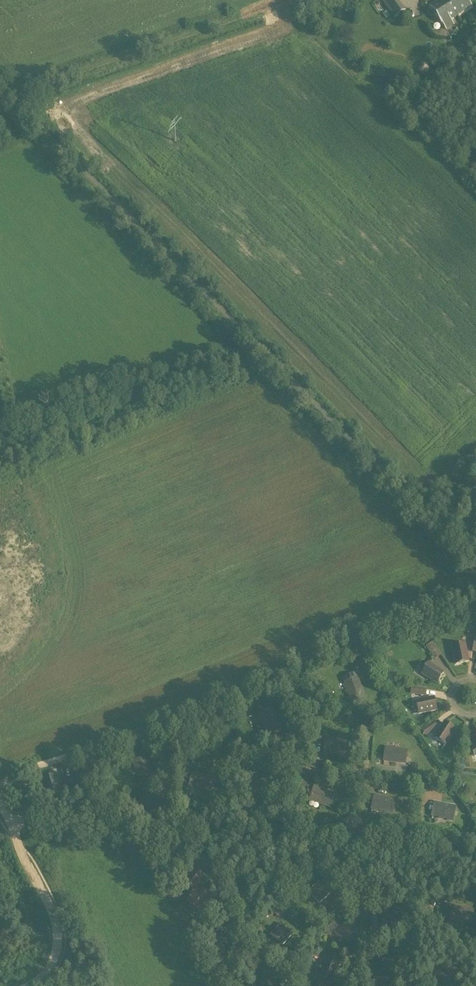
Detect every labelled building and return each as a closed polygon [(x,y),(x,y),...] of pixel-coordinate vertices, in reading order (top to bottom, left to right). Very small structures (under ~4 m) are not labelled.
[(395,18),(405,11),(397,0),(382,0),(395,18)] [(430,5),(443,25),(472,6),(468,0),(438,0),(430,5)] [(426,646),(435,660),(441,655),(432,642),(426,646)] [(465,644),(452,646),(456,664),(469,661),(465,644)] [(422,674),(437,683),(444,672),(429,663),(422,674)] [(358,676),(344,681),(351,704),(366,698),(358,676)] [(426,688),(411,686),(410,694),(425,696),(426,688)] [(436,710),(434,697),(416,701),(419,714),(436,710)] [(260,736),(274,731),(280,729),(275,716),(270,717),(267,710),(252,715),(260,736)] [(421,730),(426,736),(438,727),(434,721),(421,730)] [(434,737),(445,745),(455,730),(444,722),(434,737)] [(325,738),(324,753),(346,756),(347,737),(337,736),(334,739),(325,738)] [(385,746),(383,761),(406,764),(408,749),(385,746)] [(155,778),(147,756),(132,761),(140,783),(155,778)] [(75,773),(77,788),(79,788),(79,791),(81,792),(90,791),(91,790),(91,787),(92,787),(92,781),(95,780),(94,771),(75,773)] [(207,772),(206,775),(192,772),(188,787),(211,792),(215,774),(207,772)] [(41,791),(44,790),(46,796),(61,791),(57,776),(39,781),(41,791)] [(63,778),(66,786),(73,783),(70,776),(63,778)] [(308,778),(297,776),(295,784),(296,785),(294,795),(299,797),(301,789),(305,790),(308,778)] [(455,782),(462,787),(466,781),(458,776),(455,782)] [(249,794),(271,798),(274,784),(252,779),(249,794)] [(309,801),(331,808),(336,792),(314,785),(309,801)] [(396,799),(374,794),(371,809),(393,815),(396,799)] [(431,816),(454,820),(457,806),(434,801),(431,816)] [(331,893),(319,881),(308,892),(319,904),(331,893)] [(284,911),(279,906),(273,913),(278,917),(284,911)] [(449,922),(472,925),(474,910),(451,907),(449,922)] [(324,931),(329,936),(338,926),(333,921),(324,931)] [(280,923),(269,935),(282,946),(292,934),(280,923)] [(319,975),(331,981),(340,963),(327,957),(319,975)] [(440,985),(455,985),(456,973),(433,971),(432,985),(440,985)] [(259,984),(263,985),(273,985),(271,985),(272,982),(270,981),(271,980),(262,976),(259,984)]
